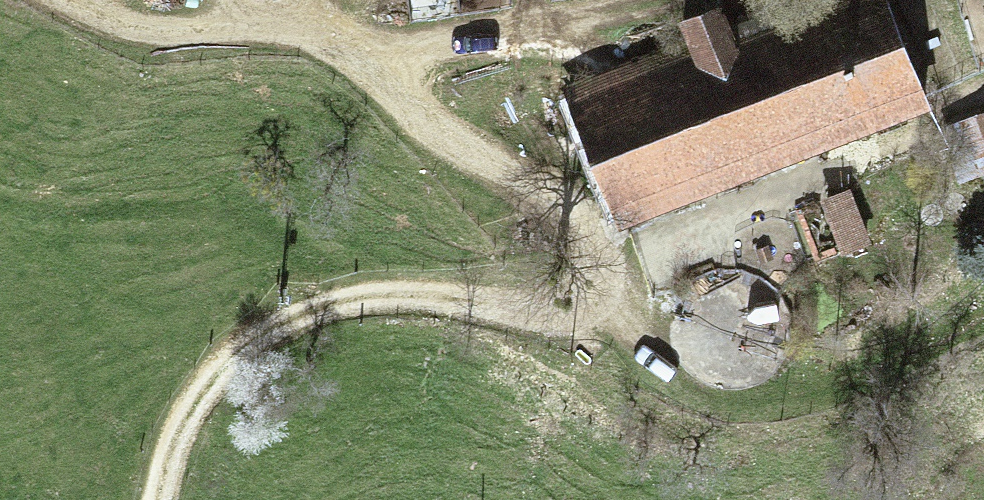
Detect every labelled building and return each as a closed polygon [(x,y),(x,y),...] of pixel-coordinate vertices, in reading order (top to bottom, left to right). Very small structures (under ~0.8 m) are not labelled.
[(564,87),(621,233),(931,112),(887,0),(757,0),(762,14),(733,26),(725,5),(677,24),(683,40),(564,87)] [(849,190),(821,201),(842,253),(869,242),(849,190)]
